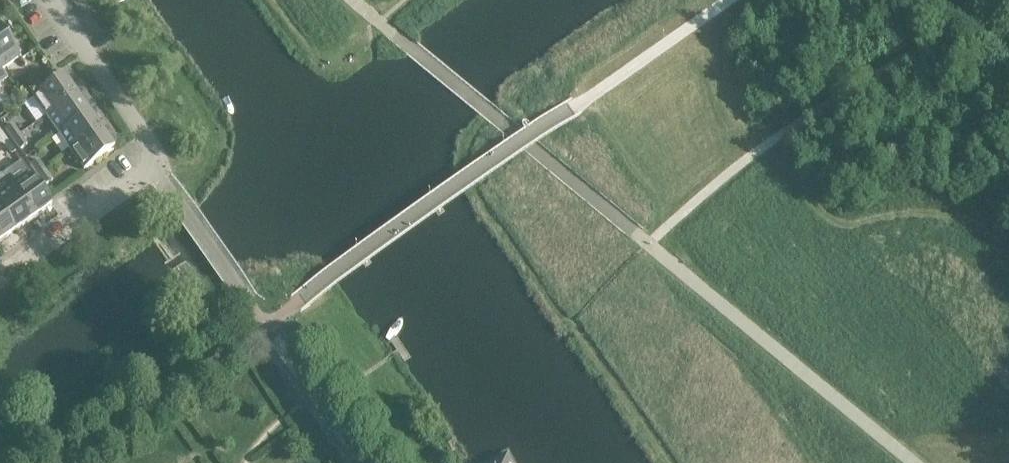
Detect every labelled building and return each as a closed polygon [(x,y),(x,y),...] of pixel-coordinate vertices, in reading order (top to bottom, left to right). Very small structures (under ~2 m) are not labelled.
[(1,70),(2,70),(20,57),(18,54),(20,52),(11,40),(9,42),(0,29),(0,68),(1,70)] [(76,95),(63,76),(33,98),(46,116),(76,95)] [(88,113),(76,95),(46,116),(58,134),(88,113)] [(101,130),(88,113),(58,134),(71,152),(101,130)] [(12,124),(5,129),(13,140),(20,134),(12,124)] [(114,149),(101,130),(71,152),(84,170),(114,149)] [(27,145),(20,134),(13,140),(20,150),(27,145)] [(38,160),(30,165),(38,175),(45,170),(38,160)] [(52,180),(45,170),(38,175),(45,185),(52,180)] [(51,205),(30,175),(12,188),(33,218),(51,205)] [(12,188),(0,196),(0,209),(15,230),(33,218),(12,188)] [(0,209),(0,241),(15,230),(0,209)] [(493,462),(513,462),(508,455),(493,462)]
